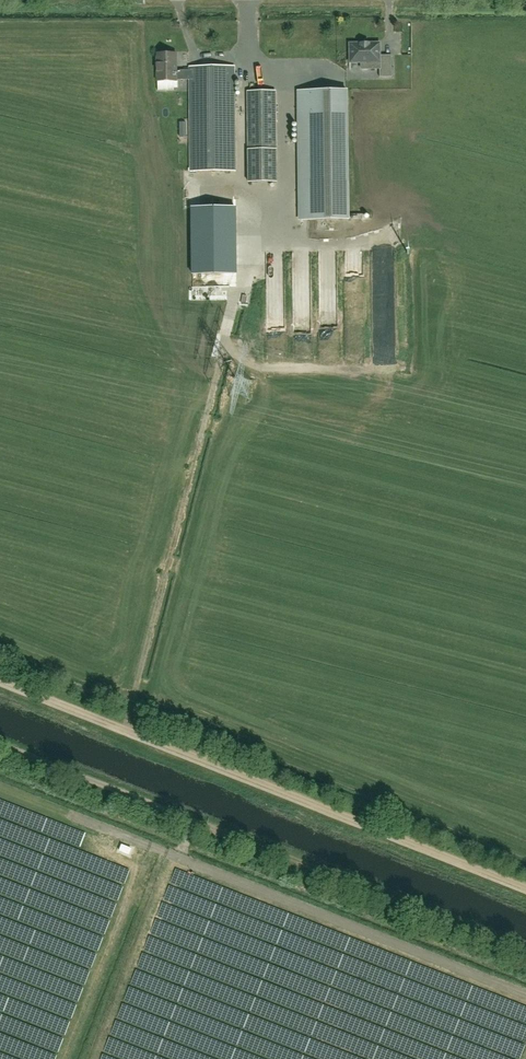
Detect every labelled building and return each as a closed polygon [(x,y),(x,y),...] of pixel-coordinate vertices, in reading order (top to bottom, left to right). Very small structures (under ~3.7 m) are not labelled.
[(392,55),(381,56),(380,43),(350,43),(350,63),(362,63),(362,69),(380,69),(380,77),(392,77),(392,55)] [(190,72),(190,70),(176,70),(176,53),(158,53),(158,81),(176,81),(176,80),(190,80),(190,77),(190,72)] [(190,77),(190,80),(190,171),(235,170),(234,66),(190,66),(190,70),(190,72),(190,77)] [(300,219),(348,218),(347,90),(298,91),(298,113),(299,113),(300,219)] [(276,91),(248,91),(248,182),(276,182),(276,91)] [(264,307),(279,307),(279,298),(264,298),(264,307)]
